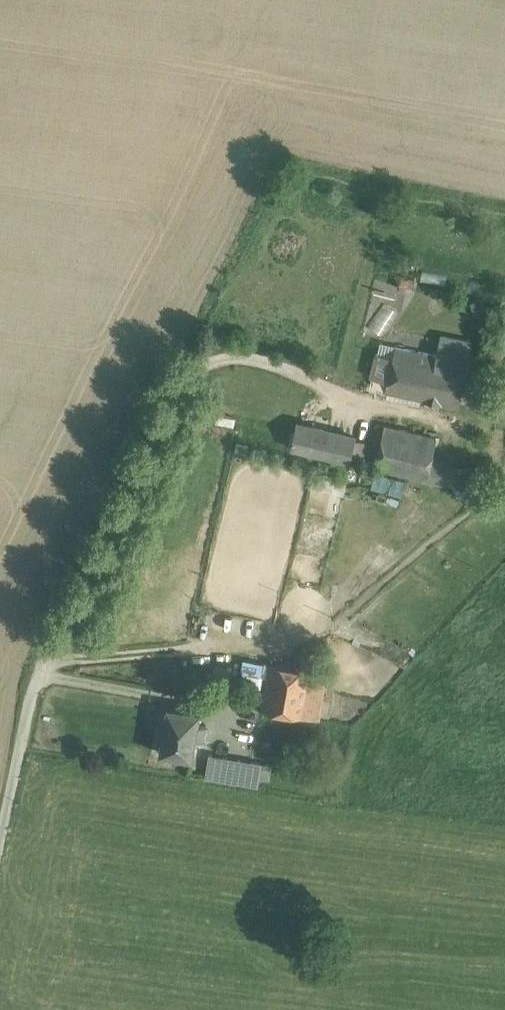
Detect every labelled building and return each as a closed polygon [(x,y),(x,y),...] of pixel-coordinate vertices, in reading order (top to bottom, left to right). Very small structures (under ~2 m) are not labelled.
[(470,303),(475,316),(487,311),(482,298),(470,303)] [(437,355),(396,347),(393,357),(388,380),(385,391),(457,406),(472,342),(441,336),(437,355)] [(388,380),(393,357),(376,353),(371,377),(388,380)] [(356,436),(296,422),(290,448),(350,462),(356,436)] [(436,437),(384,424),(374,467),(426,480),(431,460),(436,437)] [(471,467),(431,460),(426,480),(467,487),(471,467)] [(270,664),(261,710),(318,719),(326,673),(270,664)] [(199,711),(167,706),(160,752),(192,757),(195,738),(204,739),(206,726),(197,724),(199,711)] [(226,757),(209,754),(205,778),(222,780),(226,757)] [(261,763),(226,757),(222,780),(258,786),(259,779),(261,763)] [(271,764),(261,763),(259,779),(268,780),(271,764)]
